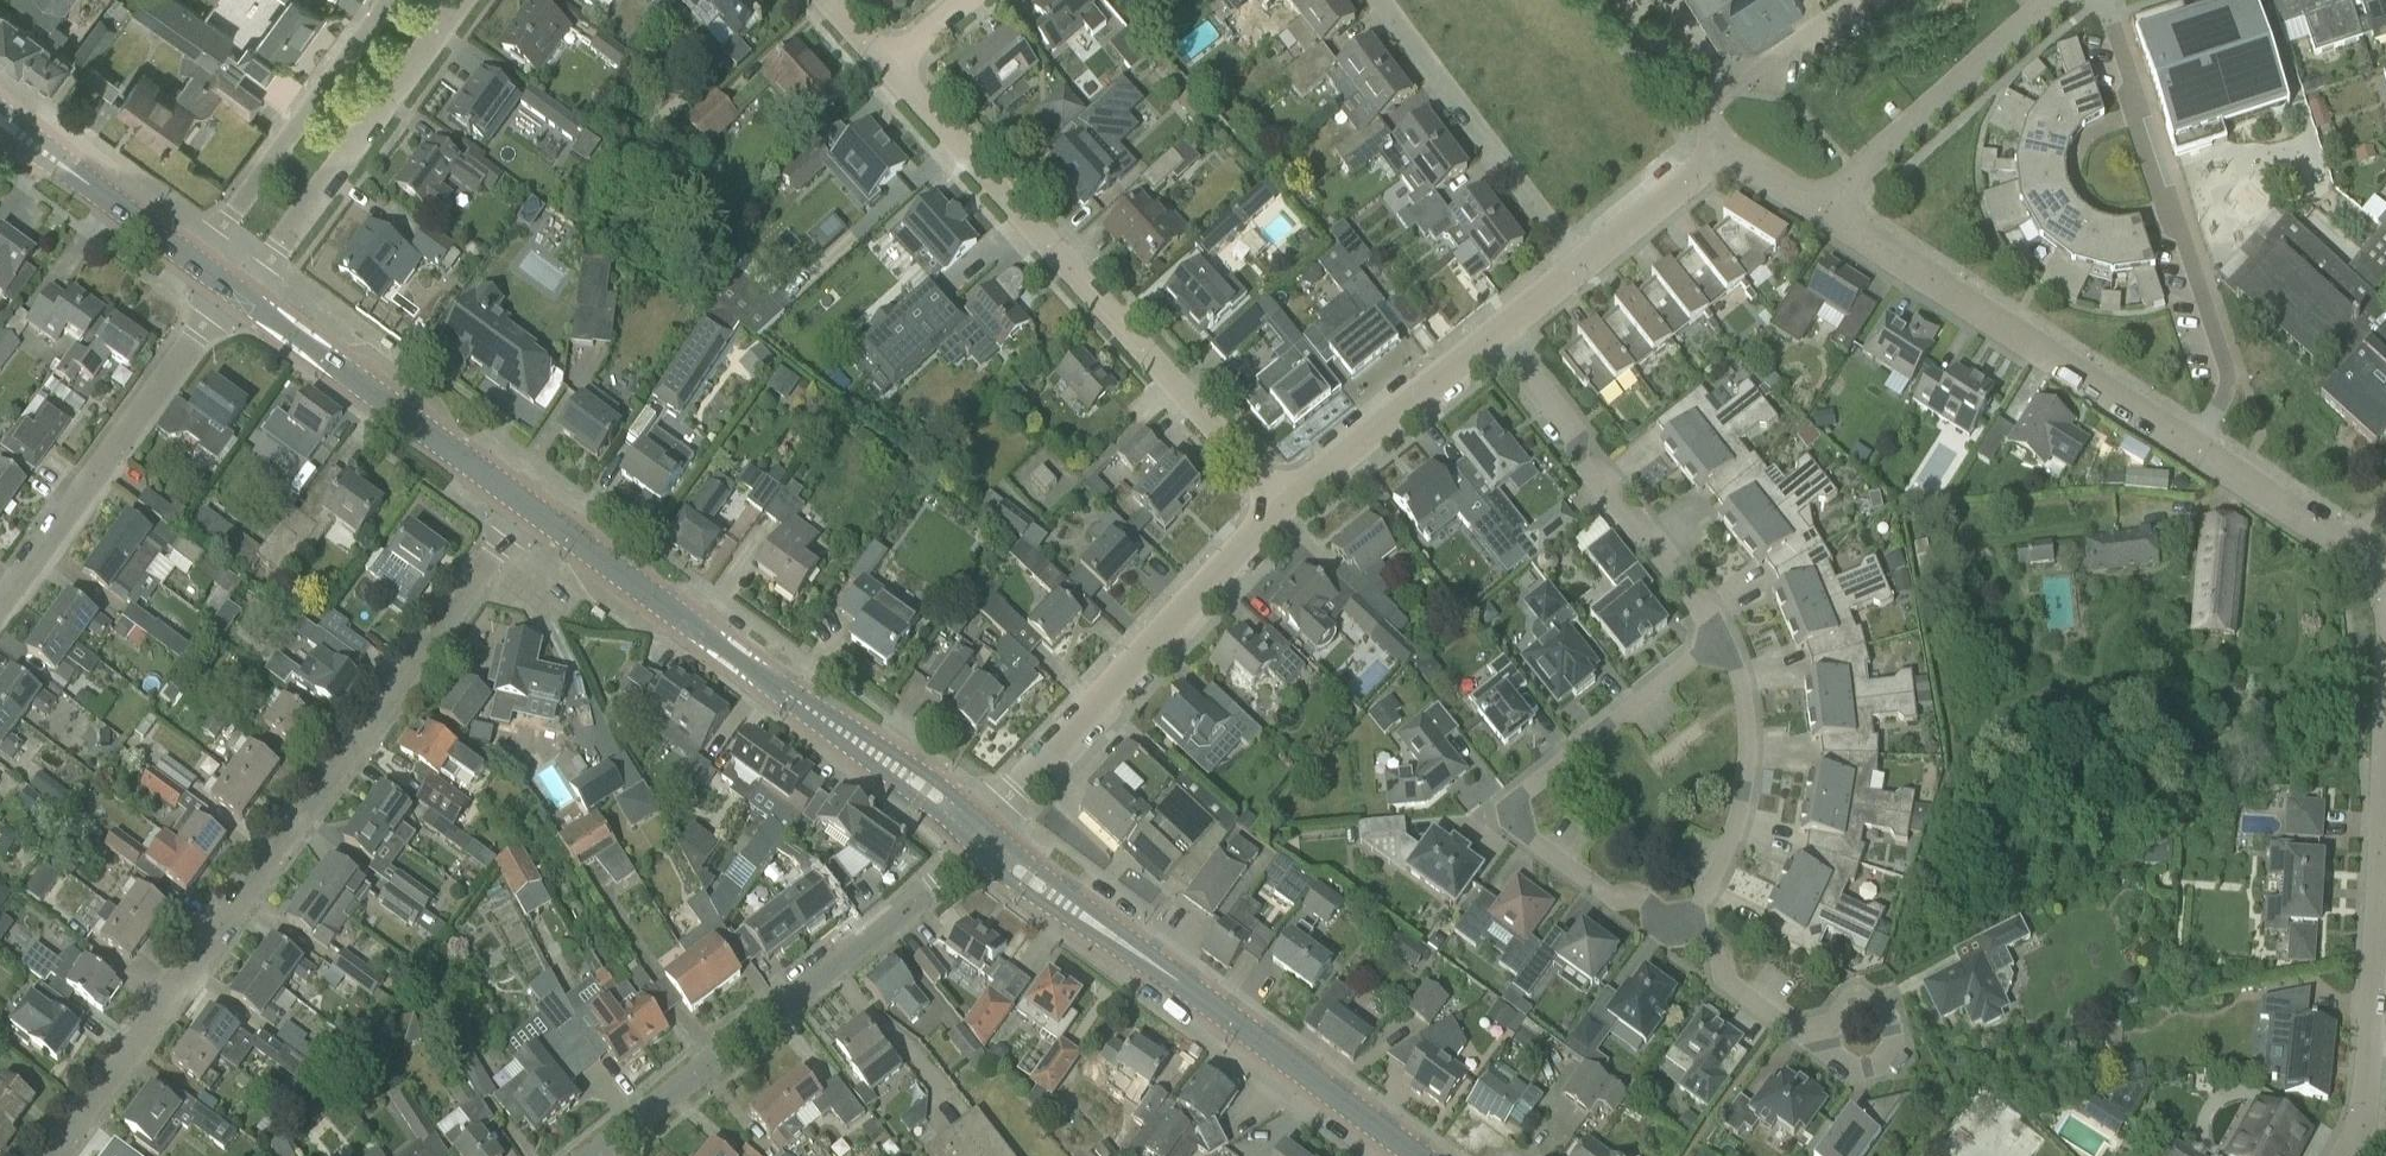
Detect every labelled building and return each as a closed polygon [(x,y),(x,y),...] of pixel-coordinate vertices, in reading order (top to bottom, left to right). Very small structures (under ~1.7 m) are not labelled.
[(29,9),(50,25),(53,22),(69,0),(16,0),(29,9)] [(76,53),(91,64),(131,8),(120,0),(115,0),(76,53)] [(203,60),(213,67),(214,67),(213,66),(233,39),(213,25),(203,18),(177,0),(141,0),(135,9),(203,60)] [(298,0),(286,0),(289,2),(254,51),(248,47),(239,60),(229,53),(230,53),(229,52),(228,53),(266,81),(276,67),(271,64),(281,50),(293,58),(294,57),(293,56),(311,33),(312,33),(323,18),(298,0)] [(603,0),(581,0),(595,12),(596,10),(595,10),(603,0)] [(682,3),(708,32),(720,20),(737,39),(755,22),(759,27),(762,24),(758,20),(766,13),(755,0),(752,3),(749,0),(685,0),(682,3)] [(1055,53),(1085,28),(1092,36),(1105,25),(1090,7),(1091,6),(1086,0),(1045,0),(1035,9),(1047,23),(1036,32),(1055,53)] [(1234,14),(1252,0),(1225,0),(1222,2),(1232,16),(1234,14)] [(1287,31),(1329,0),(1252,0),(1234,14),(1244,26),(1269,7),(1287,31)] [(1292,86),(1331,57),(1322,46),(1354,21),(1354,20),(1353,21),(1338,0),(1329,0),(1287,31),(1306,57),(1283,75),(1292,86)] [(1706,12),(1725,0),(1698,0),(1706,12)] [(1730,49),(1766,25),(1749,0),(1725,0),(1706,12),(1730,49)] [(1766,25),(1802,2),(1801,0),(1749,0),(1766,25)] [(2167,11),(2131,23),(2175,158),(2211,146),(2206,131),(2286,104),(2287,108),(2289,107),(2253,0),(2252,0),(2172,27),(2167,11)] [(2372,35),(2361,0),(2272,0),(2272,2),(2286,44),(2310,37),(2316,55),(2363,40),(2362,38),(2372,35)] [(2372,35),(2375,43),(2385,39),(2385,0),(2361,0),(2372,35)] [(537,72),(539,69),(549,76),(568,48),(559,41),(568,30),(531,3),(521,17),(527,21),(518,32),(514,29),(501,46),(512,54),(511,56),(524,66),(526,64),(537,72)] [(19,68),(42,36),(50,25),(29,9),(20,21),(5,9),(0,15),(0,53),(15,64),(19,68)] [(1143,18),(1126,32),(1148,57),(1165,43),(1143,18)] [(73,59),(58,48),(68,34),(53,22),(50,25),(42,36),(19,68),(20,66),(52,89),(68,67),(73,59)] [(1131,71),(1148,57),(1126,32),(1110,46),(1131,71)] [(989,105),(1007,90),(1035,67),(1006,33),(1005,33),(1006,34),(996,42),(996,41),(989,47),(991,49),(979,59),(977,57),(961,71),(989,105)] [(592,50),(624,72),(634,59),(602,36),(592,50)] [(2055,93),(2052,95),(2078,125),(2078,124),(2085,118),(2087,122),(2088,121),(2093,119),(2093,120),(2101,117),(2078,47),(2076,43),(2065,46),(2056,49),(2059,56),(2063,65),(2062,65),(2066,77),(2068,82),(2067,82),(2069,86),(2056,93),(2055,93)] [(1357,95),(1391,70),(1372,45),(1372,44),(1339,68),(1331,57),(1292,86),(1302,99),(1327,80),(1335,90),(1334,91),(1344,105),(1357,95)] [(779,62),(764,77),(766,79),(809,127),(811,125),(817,121),(818,122),(822,119),(820,117),(843,97),(797,46),(779,62)] [(213,109),(222,97),(249,117),(261,101),(214,67),(213,67),(203,60),(174,98),(143,75),(119,107),(150,130),(146,136),(162,147),(161,148),(164,150),(170,143),(170,142),(191,113),(194,115),(199,116),(203,116),(207,115),(211,112),(213,109)] [(2029,68),(2039,80),(2046,73),(2036,62),(2029,68)] [(2031,86),(2039,80),(2029,68),(2021,75),(2031,86)] [(1343,163),(1386,131),(1378,120),(1411,95),(1410,95),(1391,70),(1357,95),(1368,108),(1354,119),(1363,130),(1334,152),(1343,163)] [(518,99),(500,86),(481,72),(471,86),(477,90),(468,101),(464,98),(451,116),(470,129),(467,134),(470,136),(473,132),(487,141),(518,99)] [(1102,161),(1139,128),(1127,116),(1143,102),(1123,80),(1088,113),(1073,126),(1082,137),(1049,167),(1063,183),(1066,180),(1073,187),(1069,190),(1084,206),(1105,187),(1107,190),(1110,187),(1108,185),(1116,177),(1102,161)] [(1063,135),(1073,126),(1088,113),(1065,88),(1040,111),(1063,135)] [(522,104),(577,144),(588,129),(533,89),(522,104)] [(2077,125),(2078,125),(2052,95),(2049,98),(2040,110),(2037,109),(2036,109),(2032,107),(2032,106),(2021,101),(2012,97),(2013,97),(2005,93),(2001,101),(2002,101),(1998,109),(1998,108),(1996,111),(2067,146),(2070,140),(2070,139),(2072,135),(2073,135),(2073,134),(2070,131),(2076,125),(2077,125)] [(715,94),(686,121),(702,138),(731,111),(715,94)] [(2318,96),(2307,100),(2309,105),(2307,106),(2312,120),(2327,115),(2323,101),(2320,102),(2318,96)] [(2018,161),(2016,165),(2056,168),(2056,167),(2056,158),(2060,159),(2061,158),(2063,153),(2067,146),(1996,111),(1995,114),(1991,122),(1991,121),(1987,129),(1994,133),(1995,133),(2003,137),(2014,142),(2019,144),(2018,145),(2022,147),(2018,161)] [(1386,131),(1343,163),(1353,177),(1387,151),(1395,162),(1403,155),(1413,170),(1447,144),(1428,119),(1428,118),(1395,143),(1386,131)] [(879,197),(875,192),(905,166),(891,150),(886,155),(879,147),(884,143),(868,125),(830,160),(817,147),(782,179),(797,196),(829,167),(866,208),(879,197)] [(438,187),(447,175),(458,161),(459,160),(435,142),(426,154),(423,152),(398,186),(436,215),(450,196),(438,187)] [(1466,169),(1447,144),(1413,170),(1414,170),(1401,180),(1414,197),(1408,201),(1413,209),(1408,213),(1406,210),(1397,216),(1408,231),(1443,206),(1434,194),(1467,170),(1466,169)] [(2372,148),(2354,154),(2358,165),(2376,159),(2372,148)] [(1154,193),(1185,165),(1173,151),(1142,180),(1154,193)] [(1982,152),(1981,163),(1996,164),(1997,154),(1982,152)] [(472,153),(460,169),(492,192),(504,176),(472,153)] [(1995,174),(1996,164),(1981,163),(1980,173),(1995,174)] [(2056,169),(2056,168),(2016,165),(2017,170),(2017,169),(2019,184),(2016,186),(2011,188),(2011,187),(1999,191),(1990,195),(1990,194),(1982,197),(1985,205),(1986,205),(1988,213),(1989,216),(2064,191),(2061,184),(2059,179),(2060,179),(2059,177),(2055,178),(2055,169),(2056,169)] [(1207,259),(1243,225),(1245,228),(1273,203),(1260,187),(1231,213),(1195,247),(1207,259)] [(2039,236),(2041,240),(2071,214),(2071,213),(2070,214),(2065,207),(2068,205),(2068,203),(2067,203),(2066,198),(2064,191),(1989,216),(1990,219),(1993,227),(1992,227),(1995,235),(2003,232),(2012,229),(2023,226),(2023,225),(2028,224),(2032,223),(2040,236),(2039,236)] [(1443,206),(1408,231),(1414,240),(1422,234),(1426,239),(1430,235),(1436,243),(1444,237),(1446,239),(1449,239),(1458,251),(1469,244),(1502,218),(1484,194),(1484,193),(1451,217),(1443,206)] [(2374,198),(2362,212),(2377,223),(2376,224),(2381,229),(2385,233),(2385,208),(2374,198)] [(532,199),(517,220),(530,230),(546,209),(532,199)] [(905,227),(891,239),(912,262),(924,251),(943,272),(945,270),(958,259),(975,243),(936,199),(918,215),(905,227)] [(1156,262),(1173,246),(1178,242),(1164,228),(1172,221),(1158,205),(1151,211),(1140,199),(1106,229),(1105,230),(1119,245),(1120,244),(1119,243),(1122,241),(1148,269),(1153,265),(1156,262)] [(1724,229),(1711,241),(1741,277),(1774,250),(1776,251),(1787,234),(1734,201),(1723,219),(1729,223),(1724,229)] [(2055,294),(2058,295),(2093,225),(2086,221),(2086,222),(2081,219),(2082,219),(2080,218),(2077,221),(2072,215),(2071,214),(2041,240),(2045,243),(2045,242),(2057,251),(2055,255),(2056,255),(2053,260),(2048,270),(2044,279),(2043,279),(2040,286),(2047,290),(2048,290),(2055,293),(2055,294)] [(833,216),(809,237),(823,253),(847,231),(833,216)] [(2381,229),(2346,271),(2287,217),(2264,242),(2267,245),(2226,288),(2238,299),(2240,296),(2260,315),(2313,363),(2310,366),(2312,367),(2325,353),(2345,370),(2338,377),(2338,378),(2320,398),(2375,447),(2385,435),(2385,312),(2370,298),(2385,279),(2385,233),(2381,229)] [(1522,243),(1502,218),(1469,244),(1479,257),(1471,263),(1462,270),(1471,283),(1482,275),(1520,243),(1521,244),(1522,243)] [(2100,228),(2093,225),(2058,295),(2060,297),(2061,296),(2068,300),(2076,304),(2079,297),(2083,288),(2084,288),(2089,278),(2091,273),(2093,269),(2108,273),(2108,274),(2112,275),(2115,235),(2114,235),(2114,236),(2105,235),(2106,231),(2105,230),(2104,231),(2099,228),(2100,228)] [(2115,235),(2112,275),(2116,274),(2125,273),(2131,273),(2132,276),(2133,276),(2134,281),(2136,287),(2141,301),(2143,309),(2152,306),(2151,306),(2163,302),(2161,298),(2162,298),(2138,227),(2130,230),(2125,232),(2124,232),(2124,237),(2116,236),(2116,235),(2115,235)] [(400,287),(414,268),(420,260),(395,243),(376,229),(356,255),(350,251),(338,268),(345,273),(344,274),(349,277),(370,292),(383,274),(400,287)] [(454,247),(430,229),(414,251),(438,268),(454,247)] [(22,290),(34,274),(23,267),(32,254),(0,232),(0,298),(11,306),(22,290)] [(1688,259),(1674,270),(1707,311),(1739,285),(1745,292),(1749,288),(1741,277),(1711,241),(1705,233),(1688,247),(1692,252),(1688,259)] [(1303,236),(1291,247),(1301,258),(1313,248),(1303,236)] [(467,250),(466,252),(467,253),(468,255),(469,256),(470,257),(471,258),(473,258),(475,258),(476,258),(478,257),(479,256),(480,255),(481,253),(481,251),(481,250),(481,248),(480,247),(479,245),(477,244),(476,244),(474,244),(472,244),(470,245),(469,246),(468,247),(467,248),(467,250)] [(2015,263),(2026,253),(2019,245),(2008,255),(2015,263)] [(1370,316),(1385,304),(1362,274),(1340,246),(1319,263),(1344,296),(1316,319),(1320,325),(1303,339),(1326,367),(1335,359),(1352,380),(1396,345),(1375,319),(1373,320),(1370,316)] [(2026,253),(2015,263),(2021,271),(2033,261),(2026,253)] [(1185,276),(1164,295),(1178,310),(1186,319),(1187,320),(1200,334),(1201,335),(1208,328),(1209,329),(1213,326),(1212,325),(1223,315),(1230,308),(1232,310),(1247,296),(1230,277),(1225,283),(1203,259),(1194,267),(1185,276)] [(1823,307),(1846,321),(1868,286),(1828,260),(1807,294),(1795,286),(1769,328),(1787,340),(1792,333),(1808,330),(1823,307)] [(1651,289),(1637,300),(1670,341),(1702,314),(1708,321),(1712,318),(1707,311),(1674,270),(1668,263),(1651,277),(1655,282),(1651,289)] [(598,311),(605,312),(611,269),(583,265),(572,343),(594,346),(598,311)] [(733,267),(715,308),(741,325),(757,338),(785,314),(733,267)] [(905,345),(869,377),(883,393),(892,385),(895,387),(936,350),(952,369),(969,354),(981,368),(1000,351),(1001,352),(1015,339),(1019,343),(1020,344),(1022,344),(1024,344),(1026,344),(1028,344),(1030,343),(1031,342),(1033,341),(1034,339),(1035,337),(1035,335),(1035,333),(1035,332),(1034,330),(1033,328),(1032,326),(1010,302),(1018,294),(1020,293),(1021,291),(1023,290),(1023,288),(1024,286),(1024,284),(1024,282),(1023,280),(1022,278),(1021,276),(1019,275),(1017,274),(1016,273),(1013,273),(1011,273),(1009,273),(1007,274),(1006,275),(995,285),(990,290),(978,301),(964,313),(961,316),(951,305),(921,333),(920,331),(905,345)] [(856,360),(854,361),(869,377),(905,345),(920,331),(921,333),(951,305),(931,283),(930,282),(899,309),(900,310),(896,314),(902,320),(881,339),(874,332),(858,347),(864,353),(856,360)] [(475,295),(440,343),(454,353),(453,354),(466,364),(471,359),(486,370),(483,375),(506,391),(509,387),(533,404),(534,404),(546,413),(556,398),(562,390),(563,377),(549,367),(527,351),(526,353),(520,349),(515,357),(494,342),(507,324),(510,321),(495,310),(502,301),(483,287),(476,296),(475,295)] [(81,342),(88,332),(102,313),(72,291),(65,301),(50,290),(27,323),(55,343),(65,330),(81,342)] [(1614,319),(1600,329),(1633,371),(1665,344),(1671,351),(1675,347),(1670,341),(1637,300),(1631,293),(1614,306),(1618,312),(1614,319)] [(2109,310),(2110,295),(2100,294),(2099,310),(2109,310)] [(1388,307),(1410,335),(1425,322),(1403,295),(1388,307)] [(2110,295),(2109,310),(2119,311),(2121,296),(2110,295)] [(1228,330),(1211,346),(1227,364),(1244,348),(1264,330),(1268,327),(1284,347),(1274,356),(1279,363),(1304,343),(1281,315),(1265,297),(1228,330)] [(741,325),(715,308),(712,316),(709,314),(653,395),(680,414),(741,325)] [(1910,383),(1921,367),(1933,347),(1929,345),(1938,332),(1916,318),(1905,334),(1899,330),(1902,326),(1886,315),(1862,353),(1910,383)] [(74,350),(66,361),(56,374),(69,383),(78,370),(91,380),(108,355),(127,368),(145,343),(112,320),(85,358),(74,350)] [(1828,343),(1845,354),(1859,332),(1842,321),(1828,343)] [(1595,401),(1613,386),(1628,374),(1633,380),(1638,377),(1633,371),(1600,329),(1594,322),(1577,336),(1581,341),(1577,348),(1562,360),(1595,401)] [(17,346),(1,334),(0,335),(0,368),(17,346)] [(1260,384),(1242,398),(1268,431),(1279,423),(1285,418),(1285,419),(1286,419),(1292,426),(1291,427),(1292,428),(1293,427),(1294,429),(1295,427),(1296,428),(1297,427),(1296,426),(1328,400),(1329,401),(1330,400),(1329,400),(1331,399),(1330,398),(1341,389),(1326,370),(1304,343),(1279,363),(1278,363),(1277,364),(1257,381),(1260,384)] [(1059,376),(1073,392),(1089,410),(1114,388),(1101,373),(1099,374),(1082,355),(1059,376)] [(1754,374),(1774,391),(1782,381),(1763,364),(1754,374)] [(1932,371),(1919,392),(1912,403),(1945,424),(1949,417),(1973,432),(1986,411),(1981,408),(1993,389),(1970,374),(1966,380),(1959,376),(1961,373),(1955,370),(1948,382),(1932,371)] [(229,433),(233,426),(246,406),(245,405),(244,406),(226,393),(228,392),(226,391),(215,384),(216,383),(214,382),(193,411),(178,400),(157,428),(171,438),(189,435),(204,447),(202,450),(217,462),(235,437),(229,433)] [(1716,416),(1705,402),(1708,399),(1701,389),(1656,425),(1671,444),(1664,450),(1678,468),(1762,401),(1747,382),(1738,390),(1736,399),(1716,416)] [(1018,384),(1004,397),(1013,408),(1028,395),(1018,384)] [(612,439),(617,431),(620,427),(609,419),(616,411),(590,391),(574,411),(560,431),(598,458),(608,443),(610,444),(613,440),(612,439)] [(278,412),(263,433),(292,455),(296,450),(310,460),(321,446),(328,435),(342,416),(311,393),(296,412),(290,421),(278,412)] [(69,422),(37,398),(1,448),(33,471),(69,422)] [(1700,480),(1715,499),(1760,463),(1753,455),(1750,458),(1738,443),(1759,427),(1768,428),(1778,420),(1762,401),(1678,468),(1693,486),(1700,480)] [(2070,469),(2074,462),(2086,442),(2066,429),(2070,422),(2037,401),(2017,432),(1997,420),(1975,456),(1989,465),(2004,441),(2042,466),(2049,455),(2070,469)] [(1485,421),(1454,446),(1472,468),(1486,485),(1489,489),(1492,493),(1493,492),(1494,493),(1509,481),(1528,466),(1511,445),(1502,434),(1499,437),(1485,421)] [(1627,426),(1621,431),(1628,440),(1638,433),(1633,426),(1627,426)] [(681,475),(694,457),(656,430),(643,447),(622,476),(661,504),(681,475)] [(1179,507),(1201,484),(1161,446),(1160,446),(1159,446),(1144,430),(1117,456),(1133,473),(1148,460),(1159,471),(1132,500),(1142,510),(1126,527),(1136,537),(1153,520),(1165,531),(1185,510),(1184,509),(1182,511),(1179,507)] [(1715,499),(1725,512),(1731,519),(1723,525),(1738,543),(1821,475),(1807,457),(1797,464),(1796,474),(1775,490),(1764,476),(1768,473),(1760,463),(1715,499)] [(1420,477),(1393,499),(1408,518),(1416,527),(1432,514),(1447,502),(1459,517),(1467,528),(1469,526),(1508,575),(1527,559),(1503,528),(1481,502),(1461,476),(1456,470),(1451,473),(1449,470),(1442,476),(1432,463),(1418,475),(1420,477)] [(776,467),(769,478),(765,475),(747,499),(764,512),(781,487),(779,486),(787,475),(776,467)] [(1045,495),(1057,484),(1042,468),(1030,479),(1045,495)] [(3,471),(0,469),(0,514),(21,486),(22,485),(3,471)] [(711,522),(736,486),(718,473),(711,483),(710,481),(667,540),(701,566),(726,533),(711,522)] [(330,474),(316,493),(299,516),(292,511),(262,550),(257,559),(283,578),(317,533),(325,538),(336,523),(358,539),(383,505),(348,480),(345,485),(330,474)] [(1760,555),(1775,574),(1822,546),(1813,530),(1809,532),(1798,518),(1818,501),(1827,502),(1837,495),(1821,475),(1738,543),(1752,561),(1760,555)] [(806,506),(798,501),(805,491),(793,483),(786,492),(784,491),(766,516),(786,530),(758,569),(780,585),(776,589),(793,601),(817,569),(803,558),(818,539),(795,522),(806,506)] [(172,509),(166,505),(147,491),(138,504),(163,522),(172,509)] [(1492,493),(1481,502),(1503,528),(1515,519),(1494,493),(1493,494),(1492,493)] [(1034,526),(1005,505),(994,519),(1023,540),(1034,526)] [(1531,532),(1524,538),(1539,556),(1576,527),(1562,508),(1531,532)] [(1126,527),(1111,512),(1088,536),(1100,547),(1080,568),(1107,593),(1137,561),(1142,566),(1154,553),(1136,537),(1126,527)] [(1396,550),(1383,533),(1368,515),(1350,529),(1352,532),(1331,549),(1348,570),(1353,566),(1368,585),(1387,570),(1380,562),(1396,550)] [(128,517),(107,546),(147,576),(162,587),(176,569),(161,558),(168,549),(151,536),(152,535),(128,517)] [(2202,519),(2199,542),(2191,632),(2234,636),(2244,524),(2202,519)] [(424,582),(446,552),(445,551),(449,547),(438,538),(435,543),(434,542),(432,544),(414,531),(415,530),(414,529),(394,557),(388,553),(386,555),(377,548),(363,567),(371,573),(370,575),(407,602),(411,597),(423,581),(424,582)] [(222,547),(219,551),(248,571),(257,559),(262,550),(234,530),(222,547)] [(2086,539),(2089,562),(2090,573),(2159,564),(2154,530),(2086,539)] [(1600,571),(1625,551),(1611,533),(1586,554),(1600,571)] [(204,557),(182,541),(172,555),(195,571),(204,557)] [(2052,564),(2050,543),(2026,546),(2026,547),(2016,548),(2018,563),(2029,562),(2029,567),(2052,564)] [(855,593),(842,612),(857,623),(859,621),(863,624),(861,626),(862,626),(852,640),(870,654),(869,656),(882,666),(884,664),(886,666),(921,620),(868,582),(888,555),(874,545),(848,581),(859,588),(855,593)] [(126,604),(147,576),(107,546),(86,574),(110,592),(126,604)] [(1775,574),(1781,588),(1784,596),(1775,600),(1784,621),(1883,580),(1874,557),(1863,562),(1859,571),(1835,581),(1828,564),(1832,562),(1822,546),(1775,574)] [(1101,614),(1050,566),(1036,580),(1055,598),(1028,627),(1052,651),(1082,619),(1089,626),(1101,614)] [(1335,597),(1320,583),(1302,566),(1290,580),(1294,583),(1270,608),(1317,653),(1324,651),(1328,649),(1331,646),(1333,641),(1335,637),(1336,633),(1318,616),(1335,597)] [(1908,574),(1892,577),(1895,592),(1910,589),(1908,574)] [(1802,639),(1811,661),(1865,647),(1860,629),(1855,630),(1849,614),(1873,604),(1881,607),(1893,602),(1883,580),(1784,621),(1793,642),(1802,639)] [(1667,626),(1640,592),(1637,594),(1628,582),(1609,597),(1589,613),(1626,658),(1641,646),(1642,647),(1652,639),(1651,638),(1667,626)] [(1007,637),(1009,639),(1023,624),(982,584),(968,600),(1007,637)] [(210,621),(229,594),(218,587),(200,614),(210,621)] [(1596,667),(1567,630),(1575,623),(1606,660),(1608,659),(1547,587),(1524,606),(1540,625),(1534,630),(1533,637),(1542,648),(1525,662),(1558,702),(1571,692),(1576,698),(1595,683),(1588,674),(1596,667)] [(1360,601),(1397,635),(1408,623),(1372,589),(1360,601)] [(96,615),(88,610),(69,596),(68,597),(69,597),(49,624),(77,644),(88,629),(102,640),(113,625),(97,614),(96,615)] [(1357,598),(1342,614),(1370,640),(1374,635),(1385,624),(1360,601),(1357,598)] [(319,630),(361,660),(370,647),(345,630),(349,624),(333,612),(319,630)] [(66,659),(77,644),(49,624),(29,651),(29,650),(28,651),(55,671),(55,672),(70,683),(80,670),(66,659)] [(193,649),(160,625),(150,638),(184,663),(193,649)] [(1285,687),(1304,667),(1286,649),(1276,660),(1243,629),(1211,664),(1224,676),(1234,666),(1252,683),(1265,669),(1285,687)] [(361,660),(319,630),(309,644),(321,653),(305,675),(277,654),(265,671),(286,687),(293,678),(299,683),(297,686),(314,698),(317,694),(339,710),(361,681),(351,673),(361,660)] [(558,706),(565,675),(535,668),(541,644),(525,641),(526,637),(514,635),(513,638),(510,637),(507,651),(497,649),(490,684),(499,686),(490,721),(509,726),(513,709),(525,712),(528,699),(558,706)] [(998,693),(996,727),(1039,680),(1033,674),(1039,667),(1009,639),(1007,637),(999,646),(998,647),(997,649),(996,651),(996,654),(996,656),(997,658),(997,660),(999,662),(1000,663),(983,682),(998,693)] [(987,721),(996,727),(998,693),(983,682),(965,669),(974,658),(958,646),(926,689),(942,701),(949,693),(960,701),(950,715),(977,735),(987,721)] [(1867,685),(1865,667),(1869,665),(1865,647),(1811,661),(1812,662),(1814,686),(1805,687),(1807,709),(1914,697),(1930,695),(1927,680),(1912,681),(1911,673),(1899,674),(1893,682),(1867,685)] [(1532,723),(1512,698),(1526,686),(1511,668),(1503,657),(1487,670),(1494,678),(1468,699),(1505,745),(1532,723)] [(656,713),(677,728),(706,689),(700,685),(697,689),(675,674),(663,690),(658,687),(661,679),(662,679),(663,678),(640,670),(639,672),(640,672),(640,673),(638,672),(630,684),(632,684),(624,696),(641,708),(641,709),(653,718),(656,713)] [(0,690),(0,706),(21,721),(32,706),(45,716),(56,702),(41,691),(40,692),(13,672),(12,673),(0,690)] [(465,732),(491,697),(466,678),(440,713),(465,732)] [(1248,748),(1263,733),(1233,706),(1223,717),(1212,707),(1209,710),(1183,686),(1171,698),(1176,702),(1154,725),(1193,762),(1209,777),(1217,768),(1214,752),(1232,733),(1248,748)] [(706,689),(677,728),(694,740),(690,745),(701,752),(730,713),(703,694),(706,689)] [(294,748),(314,720),(276,692),(266,706),(275,713),(265,726),(294,748)] [(1873,738),(1871,720),(1897,717),(1905,723),(1917,721),(1915,707),(1932,706),(1930,695),(1914,697),(1807,709),(1810,733),(1819,732),(1822,755),(1877,757),(1878,738),(1873,738)] [(1405,716),(1390,696),(1373,709),(1388,729),(1405,716)] [(1457,730),(1443,711),(1438,705),(1398,737),(1422,767),(1413,774),(1386,776),(1389,808),(1425,804),(1466,772),(1442,742),(1457,730)] [(0,706),(0,751),(13,760),(24,746),(10,736),(21,721),(0,706)] [(607,711),(615,726),(625,720),(617,706),(607,711)] [(229,721),(215,711),(202,730),(216,740),(229,721)] [(477,780),(484,771),(420,723),(401,750),(425,768),(418,778),(429,786),(418,802),(430,812),(453,828),(472,805),(437,779),(441,772),(454,782),(463,770),(477,780)] [(472,723),(469,740),(490,744),(494,728),(472,723)] [(110,732),(100,732),(100,746),(110,746),(110,732)] [(776,771),(789,753),(769,739),(767,741),(755,732),(730,767),(722,779),(734,787),(730,793),(748,805),(773,769),(776,771)] [(232,772),(260,793),(280,767),(242,739),(232,752),(242,759),(232,772)] [(1238,822),(1185,773),(1173,785),(1129,743),(1088,787),(1098,796),(1082,814),(1122,851),(1127,847),(1165,882),(1169,878),(1188,891),(1219,847),(1238,822)] [(723,927),(816,799),(815,798),(811,803),(796,793),(813,770),(789,753),(776,771),(773,769),(748,805),(770,822),(711,905),(723,927)] [(1869,793),(1872,776),(1877,776),(1877,757),(1822,755),(1818,780),(1809,778),(1805,801),(1911,818),(1923,820),(1928,821),(1931,808),(1913,805),(1915,794),(1903,792),(1895,798),(1869,793)] [(197,781),(166,757),(157,769),(188,793),(197,781)] [(694,792),(711,768),(697,757),(679,782),(694,792)] [(623,791),(609,766),(572,787),(586,812),(623,791)] [(188,796),(153,771),(141,786),(176,811),(188,796)] [(260,793),(232,772),(221,787),(212,780),(203,792),(241,820),(260,793)] [(613,801),(630,827),(659,808),(642,782),(613,801)] [(70,793),(59,785),(49,798),(60,806),(70,793)] [(18,803),(33,815),(44,800),(29,788),(18,803)] [(410,810),(402,804),(383,790),(364,816),(407,848),(414,838),(401,829),(413,813),(410,810)] [(851,850),(873,820),(876,816),(868,810),(870,806),(854,794),(851,798),(841,790),(831,804),(819,795),(802,818),(814,827),(819,821),(852,845),(849,849),(851,850)] [(1805,801),(1801,824),(1810,825),(1806,849),(1859,866),(1865,848),(1860,846),(1864,829),(1889,833),(1895,840),(1907,842),(1908,837),(1914,838),(1921,833),(1923,821),(1911,818),(1805,801)] [(2321,806),(2297,805),(2290,805),(2288,836),(2319,838),(2321,806)] [(179,845),(207,866),(227,839),(189,812),(179,825),(188,832),(179,845)] [(453,828),(430,812),(422,823),(466,856),(470,851),(491,867),(496,860),(453,828)] [(579,871),(618,846),(598,813),(559,838),(579,871)] [(407,848),(364,816),(345,842),(371,861),(372,861),(376,864),(388,847),(384,844),(390,836),(407,848)] [(873,820),(851,850),(885,875),(907,844),(900,839),(903,836),(886,824),(884,827),(873,820)] [(1423,851),(1413,843),(1406,838),(1404,820),(1366,824),(1367,841),(1397,839),(1398,845),(1400,866),(1456,906),(1481,870),(1434,836),(1423,851)] [(148,853),(117,831),(105,847),(136,869),(148,853)] [(1270,834),(1266,838),(1266,844),(1271,848),(1276,847),(1280,843),(1279,838),(1275,834),(1270,834)] [(188,893),(207,866),(179,845),(165,835),(146,862),(188,893)] [(1213,918),(1247,871),(1245,870),(1249,864),(1250,865),(1258,854),(1236,837),(1227,849),(1229,850),(1227,853),(1219,847),(1188,891),(1184,897),(1213,918)] [(699,870),(707,858),(681,840),(678,843),(679,846),(695,875),(699,870)] [(2321,859),(2297,857),(2292,857),(2293,846),(2271,845),(2269,878),(2280,878),(2278,902),(2285,903),(2283,923),(2292,924),(2290,961),(2310,962),(2309,966),(2311,966),(2313,925),(2317,925),(2321,859)] [(542,884),(535,871),(522,848),(494,865),(515,900),(542,884)] [(1842,898),(1849,882),(1854,884),(1859,866),(1806,849),(1796,871),(1788,867),(1778,888),(1875,934),(1885,912),(1874,907),(1865,910),(1842,898)] [(829,900),(841,891),(823,868),(799,853),(792,864),(798,871),(808,883),(779,905),(802,935),(807,931),(810,934),(826,922),(823,919),(836,909),(829,900)] [(331,861),(310,891),(334,908),(348,919),(350,920),(361,905),(372,890),(356,878),(332,860),(331,861)] [(823,868),(841,891),(852,882),(834,860),(823,868)] [(25,892),(40,903),(60,877),(44,865),(25,892)] [(1298,903),(1303,907),(1317,888),(1319,886),(1295,868),(1274,895),(1293,909),(1298,903)] [(390,887),(425,914),(434,900),(390,869),(381,881),(390,887)] [(705,894),(715,880),(699,870),(695,875),(705,894)] [(1498,965),(1517,979),(1537,951),(1541,945),(1529,937),(1553,905),(1530,888),(1529,890),(1515,880),(1493,911),(1479,901),(1485,893),(1483,892),(1454,932),(1475,948),(1495,921),(1518,938),(1498,965)] [(131,901),(121,914),(150,935),(169,909),(131,881),(121,894),(131,901)] [(425,914),(390,887),(381,901),(416,926),(425,914)] [(1317,888),(1303,907),(1302,908),(1326,925),(1341,905),(1317,888)] [(1778,888),(1768,909),(1776,913),(1765,936),(1817,960),(1823,949),(1818,947),(1826,931),(1850,942),(1853,951),(1864,956),(1875,934),(1778,888)] [(339,933),(348,919),(334,908),(310,891),(288,920),(287,921),(313,939),(314,938),(329,949),(340,934),(339,933)] [(680,946),(691,961),(716,994),(741,975),(716,943),(727,933),(723,928),(723,927),(711,905),(705,894),(687,906),(703,928),(680,946)] [(1244,897),(1224,924),(1203,952),(1228,971),(1260,927),(1253,921),(1261,910),(1244,897)] [(93,934),(111,948),(130,962),(150,935),(121,914),(108,905),(97,920),(101,923),(93,934)] [(802,935),(779,905),(745,931),(743,927),(730,937),(749,961),(761,952),(768,961),(781,951),(784,954),(800,942),(797,939),(802,935)] [(0,918),(0,933),(4,936),(12,924),(2,916),(0,918)] [(1985,1026),(2000,1018),(1997,1012),(2006,1007),(1992,978),(2013,967),(2005,951),(2030,939),(2020,919),(2000,929),(1979,939),(1986,954),(1924,985),(1941,1019),(1964,1007),(1972,1024),(1982,1020),(1985,1026)] [(966,923),(946,951),(965,965),(992,984),(1006,965),(998,959),(1007,947),(987,933),(984,936),(966,923)] [(1312,990),(1326,971),(1330,965),(1302,945),(1312,931),(1301,923),(1273,961),(1312,990)] [(1591,985),(1602,970),(1616,951),(1593,934),(1591,938),(1583,932),(1586,928),(1582,925),(1557,960),(1591,985)] [(1403,932),(1391,946),(1411,965),(1424,952),(1403,932)] [(1874,936),(1865,956),(1880,963),(1889,943),(1874,936)] [(253,968),(281,989),(293,973),(307,984),(318,969),(304,959),(302,961),(273,940),(272,941),(273,942),(253,968)] [(51,975),(103,1013),(123,986),(87,960),(76,975),(36,946),(21,967),(45,984),(51,975)] [(914,961),(929,979),(935,987),(947,977),(926,951),(914,961)] [(1537,951),(1517,979),(1512,986),(1530,998),(1555,964),(1537,951)] [(332,969),(387,1009),(392,1002),(378,991),(385,982),(345,952),(332,969)] [(716,994),(691,961),(667,980),(691,1013),(716,994)] [(911,1021),(929,1006),(929,1005),(914,988),(915,988),(891,961),(864,984),(887,1011),(896,1004),(911,1021)] [(270,1004),(281,989),(253,968),(233,995),(232,996),(275,1028),(285,1015),(270,1004)] [(592,979),(644,1048),(669,1030),(644,997),(637,1002),(626,986),(619,991),(603,970),(592,979)] [(551,972),(530,989),(541,1005),(535,1009),(554,1033),(564,1046),(581,1032),(575,1016),(575,1015),(551,972)] [(1645,1043),(1667,1014),(1661,1010),(1674,993),(1645,972),(1632,989),(1628,986),(1607,1015),(1645,1043)] [(1060,1041),(1064,1036),(1077,1017),(1070,1011),(1080,996),(1049,974),(1036,994),(1032,991),(1017,1013),(1043,1031),(1040,1036),(1056,1047),(1032,1082),(1052,1096),(1081,1056),(1060,1041)] [(595,1034),(605,1048),(620,1067),(644,1048),(592,979),(589,982),(600,997),(586,1008),(602,1029),(595,1034)] [(1336,982),(1318,1006),(1304,1025),(1353,1062),(1375,1034),(1345,1011),(1355,997),(1336,982)] [(1408,1012),(1427,1026),(1446,1002),(1426,987),(1408,1012)] [(989,990),(965,1025),(984,1050),(1015,1008),(989,990)] [(2327,1101),(2335,1025),(2305,1022),(2309,991),(2262,1001),(2260,1019),(2273,1020),(2269,1059),(2288,1061),(2284,1096),(2327,1101)] [(1507,992),(1500,1001),(1525,1019),(1531,1010),(1507,992)] [(81,1032),(31,996),(5,1031),(28,1047),(31,1043),(58,1063),(81,1032)] [(1704,1012),(1702,1010),(1688,1029),(1673,1051),(1689,1063),(1685,1068),(1690,1072),(1679,1089),(1708,1110),(1729,1081),(1718,1074),(1742,1039),(1718,1021),(1718,1018),(1708,1010),(1704,1012)] [(241,1050),(249,1039),(211,1011),(191,1037),(220,1058),(237,1070),(248,1055),(241,1050)] [(1582,1061),(1605,1028),(1587,1015),(1564,1048),(1582,1061)] [(1458,1089),(1468,1074),(1454,1063),(1467,1045),(1452,1019),(1419,1037),(1425,1046),(1405,1072),(1417,1081),(1411,1089),(1421,1096),(1423,1093),(1444,1108),(1458,1089)] [(443,1020),(435,1026),(442,1036),(450,1031),(443,1020)] [(276,1041),(308,1065),(312,1067),(321,1054),(305,1042),(308,1037),(290,1023),(276,1041)] [(854,1092),(867,1109),(878,1100),(873,1094),(901,1072),(893,1061),(863,1023),(862,1024),(850,1034),(847,1033),(839,1039),(839,1042),(838,1044),(837,1043),(836,1044),(855,1068),(853,1070),(864,1084),(854,1092)] [(949,1038),(969,1062),(982,1051),(963,1027),(949,1038)] [(308,1065),(276,1041),(265,1032),(256,1044),(300,1076),(308,1065)] [(220,1058),(191,1037),(172,1064),(210,1092),(220,1079),(210,1072),(220,1058)] [(571,1087),(580,1080),(547,1039),(525,1057),(510,1039),(502,1046),(525,1074),(559,1116),(560,1116),(563,1116),(568,1111),(568,1108),(580,1099),(571,1087)] [(1149,1089),(1154,1083),(1167,1063),(1136,1041),(1129,1051),(1115,1042),(1102,1060),(1117,1070),(1119,1067),(1138,1081),(1128,1095),(1139,1103),(1148,1089),(1149,1089)] [(490,1082),(474,1056),(460,1064),(476,1091),(490,1082)] [(1599,1104),(1614,1084),(1585,1063),(1563,1095),(1591,1115),(1599,1104)] [(1482,1084),(1468,1104),(1481,1114),(1484,1110),(1505,1125),(1519,1106),(1520,1104),(1532,1113),(1542,1099),(1530,1090),(1530,1091),(1517,1082),(1518,1080),(1497,1065),(1491,1072),(1482,1084)] [(823,1118),(832,1111),(847,1130),(866,1115),(836,1078),(820,1091),(803,1071),(777,1092),(798,1118),(811,1108),(813,1106),(823,1118)] [(1197,1149),(1207,1155),(1211,1155),(1228,1146),(1215,1125),(1235,1097),(1203,1073),(1176,1110),(1167,1103),(1126,1153),(1129,1155),(1192,1155),(1197,1149)] [(559,1116),(525,1074),(494,1099),(503,1109),(518,1128),(526,1120),(537,1134),(550,1124),(553,1124),(554,1122),(555,1119),(559,1116)] [(1720,1123),(1737,1136),(1744,1126),(1752,1132),(1759,1122),(1770,1130),(1776,1123),(1793,1136),(1800,1127),(1806,1131),(1826,1103),(1819,1098),(1822,1095),(1799,1078),(1795,1082),(1786,1076),(1777,1088),(1770,1083),(1753,1106),(1740,1097),(1720,1123)] [(447,1085),(463,1110),(476,1101),(460,1077),(447,1085)] [(3,1155),(16,1137),(11,1134),(34,1102),(6,1082),(5,1082),(1,1079),(0,1080),(0,1153),(3,1155)] [(1614,1084),(1599,1104),(1614,1114),(1628,1094),(1614,1084)] [(137,1135),(133,1140),(156,1155),(161,1155),(176,1135),(165,1127),(172,1119),(188,1131),(192,1126),(226,1151),(238,1134),(195,1102),(187,1114),(153,1089),(152,1090),(153,1091),(147,1099),(147,1098),(126,1126),(126,1125),(125,1126),(137,1135)] [(1154,1091),(1134,1119),(1146,1127),(1166,1099),(1154,1091)] [(437,1137),(408,1092),(393,1102),(422,1147),(437,1137)] [(782,1131),(798,1118),(777,1092),(750,1113),(771,1139),(772,1138),(782,1150),(792,1143),(782,1131)] [(2110,1137),(2123,1123),(2092,1095),(2079,1110),(2110,1137)] [(1841,1132),(1827,1122),(1820,1130),(1804,1153),(1808,1155),(1862,1155),(1903,1100),(1914,1098),(1913,1096),(1858,1108),(1841,1132)] [(2297,1154),(2310,1131),(2258,1103),(2228,1155),(2292,1155),(2294,1152),(2297,1154)] [(977,1111),(925,1151),(928,1155),(1012,1155),(977,1111)] [(437,1125),(441,1135),(461,1127),(456,1117),(437,1125)] [(459,1155),(498,1155),(481,1133),(480,1134),(473,1125),(462,1134),(459,1129),(446,1140),(459,1155)] [(2175,1133),(2171,1140),(2178,1144),(2182,1137),(2175,1133)] [(115,1140),(115,1141),(117,1143),(106,1155),(137,1155),(115,1140)] [(1099,1155),(1119,1155),(1107,1142),(1095,1152),(1099,1155)] [(713,1143),(703,1155),(730,1155),(713,1143)] [(1586,1143),(1581,1151),(1577,1155),(1605,1155),(1586,1143)] [(2170,1155),(2195,1155),(2177,1145),(2170,1155)]
